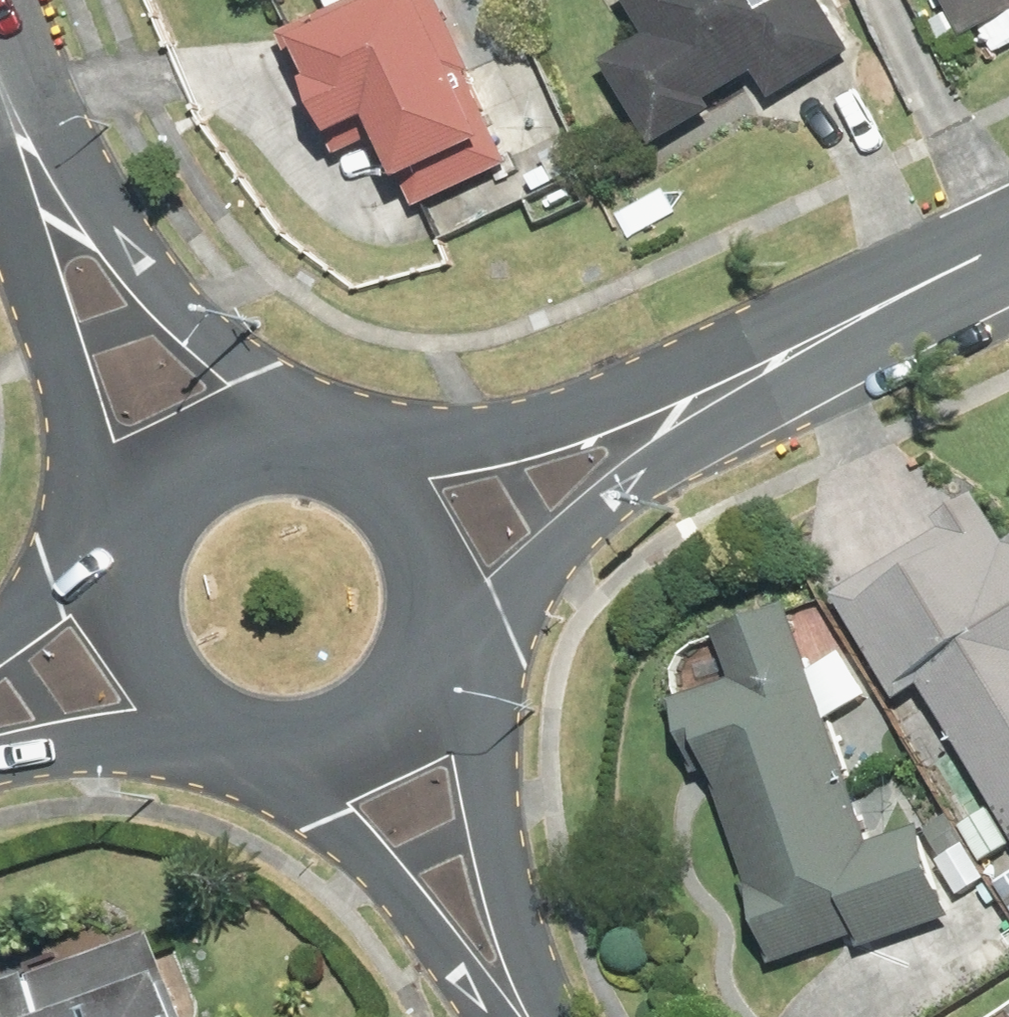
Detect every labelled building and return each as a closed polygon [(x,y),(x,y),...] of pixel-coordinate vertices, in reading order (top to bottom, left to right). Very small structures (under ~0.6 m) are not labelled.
[(338,12),(287,35),(319,105),(329,100),(348,140),(387,122),(426,206),(515,166),(473,75),(478,73),(444,0),(332,0),(338,12)] [(655,35),(611,62),(662,148),(723,112),(718,103),(762,77),(776,101),(858,53),(827,0),(634,0),(655,35)] [(969,37),(1008,18),(1008,0),(951,0),(969,37)] [(1008,820),(1008,533),(986,494),(950,515),(956,524),(839,593),(902,698),(928,683),(1008,820)] [(867,948),(958,917),(926,823),(876,840),(794,601),(720,626),(738,679),(678,699),(704,773),(714,769),(780,963),(863,935),(867,948)] [(0,992),(0,1016),(191,1016),(166,952),(175,948),(168,929),(0,992)]
